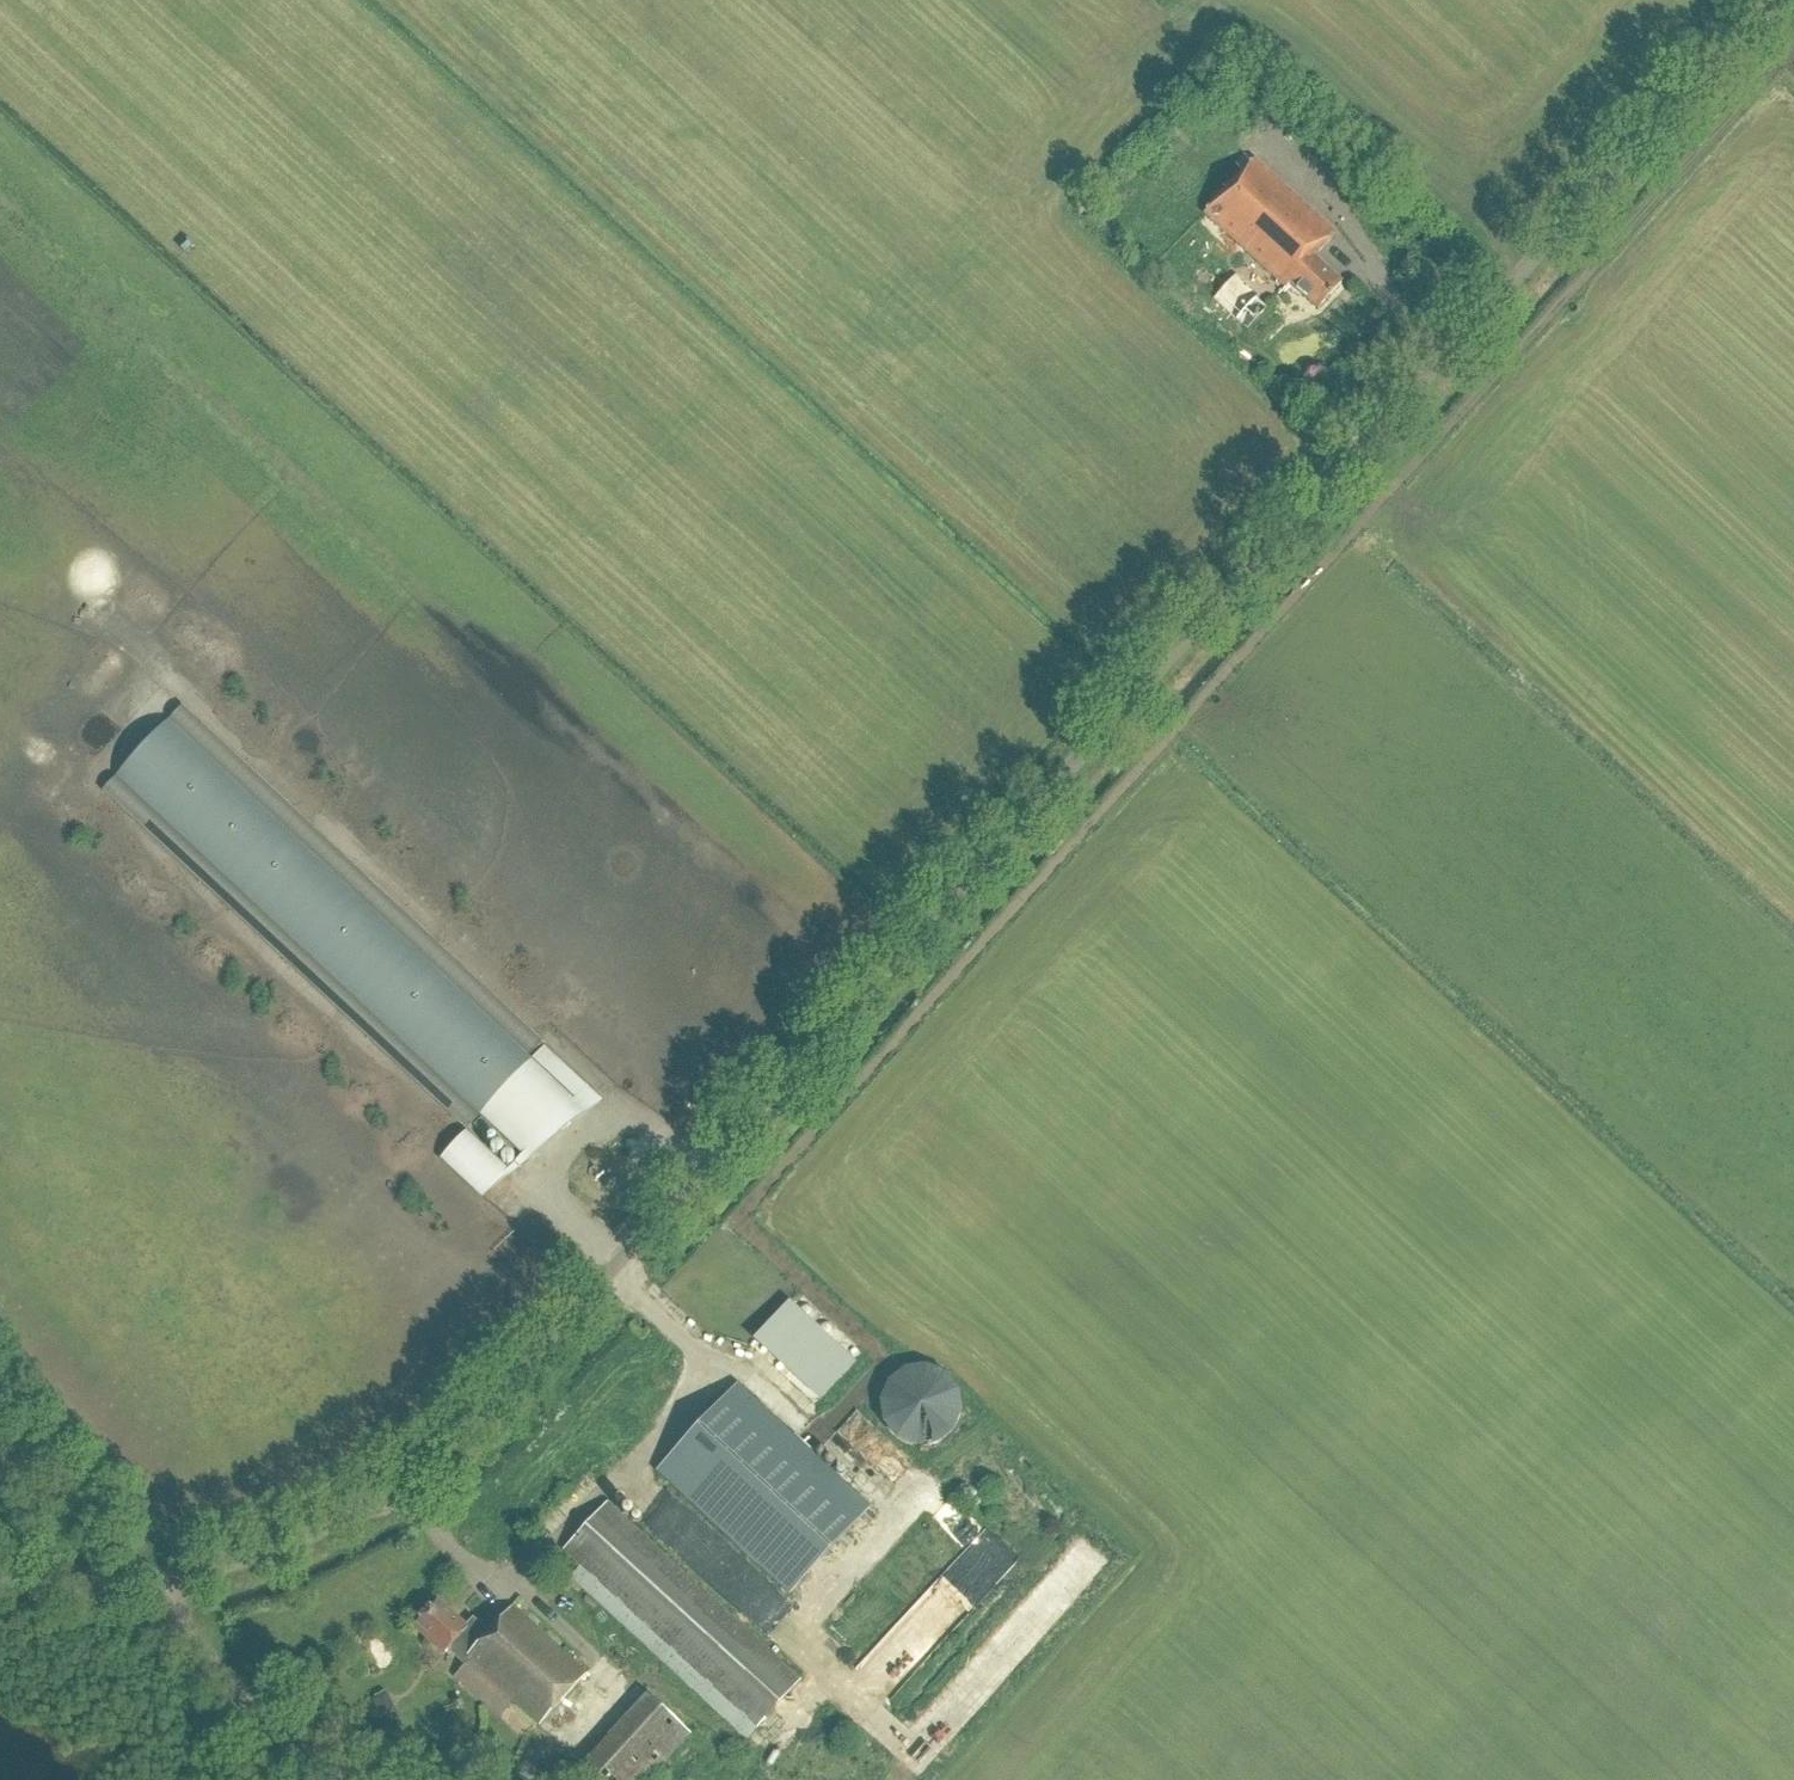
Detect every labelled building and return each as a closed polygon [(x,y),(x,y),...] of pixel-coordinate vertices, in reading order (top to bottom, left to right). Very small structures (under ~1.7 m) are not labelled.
[(1340,284),(1312,258),(1334,234),(1253,160),(1203,214),(1284,288),(1288,284),(1317,310),(1340,284)] [(1249,332),(1269,311),(1257,300),(1260,297),(1238,277),(1215,301),(1249,332)] [(219,675),(169,730),(576,1105),(627,1051),(219,675)] [(855,1384),(790,1318),(744,1363),(810,1429),(855,1384)] [(917,1450),(938,1447),(955,1434),(963,1415),(961,1393),(948,1376),(928,1368),(907,1371),(890,1384),(881,1403),(884,1424),(898,1441),(917,1450)] [(788,1595),(869,1509),(738,1387),(658,1473),(788,1595)] [(585,1392),(574,1402),(587,1417),(598,1408),(585,1392)] [(758,1732),(803,1683),(607,1502),(562,1552),(758,1732)] [(686,1560),(703,1533),(686,1522),(668,1548),(686,1560)] [(890,1646),(916,1673),(1009,1584),(983,1557),(890,1646)] [(569,1588),(632,1645),(642,1634),(580,1577),(569,1588)] [(466,1626),(436,1599),(412,1625),(443,1654),(448,1649),(462,1662),(466,1658),(537,1723),(585,1673),(512,1606),(487,1633),(472,1620),(466,1626)] [(575,1705),(596,1719),(617,1690),(596,1676),(575,1705)] [(693,1735),(648,1695),(585,1766),(601,1779),(653,1779),(693,1735)]
